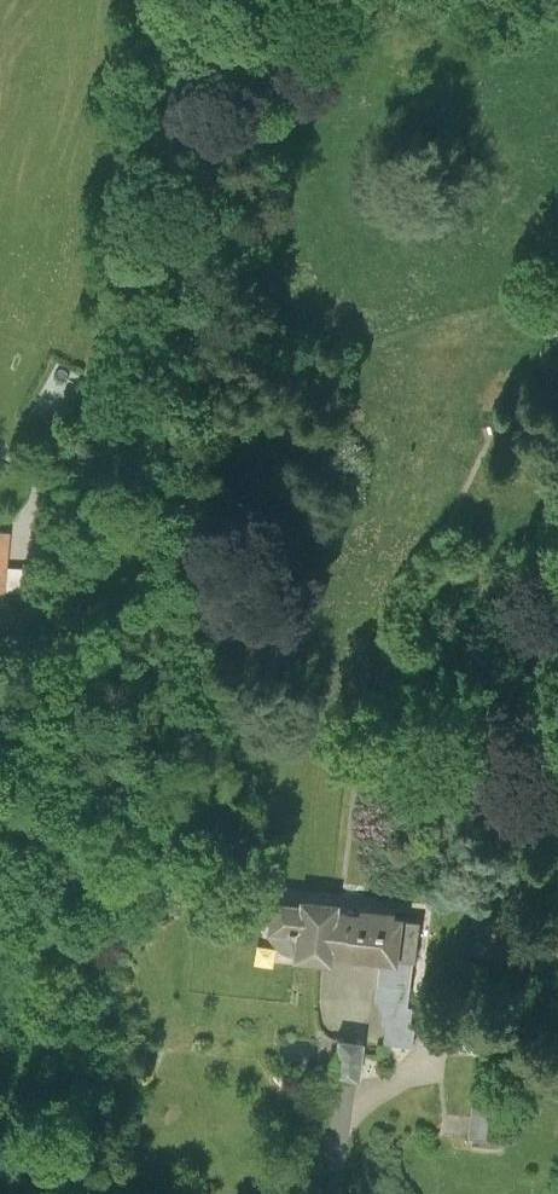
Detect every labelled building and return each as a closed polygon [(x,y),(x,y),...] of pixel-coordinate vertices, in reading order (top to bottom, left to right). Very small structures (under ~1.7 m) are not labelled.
[(333,896),(293,892),(293,899),(265,896),(262,926),(290,930),(287,953),(326,957),(327,948),(365,953),(380,955),(375,999),(381,999),(378,1021),(385,1022),(383,1038),(414,1041),(416,1022),(412,1021),(415,1001),(407,1001),(418,911),(332,900),(333,896)] [(357,1036),(330,1033),(327,1065),(353,1068),(357,1036)] [(493,1093),(474,1092),(471,1131),(489,1132),(493,1093)]
